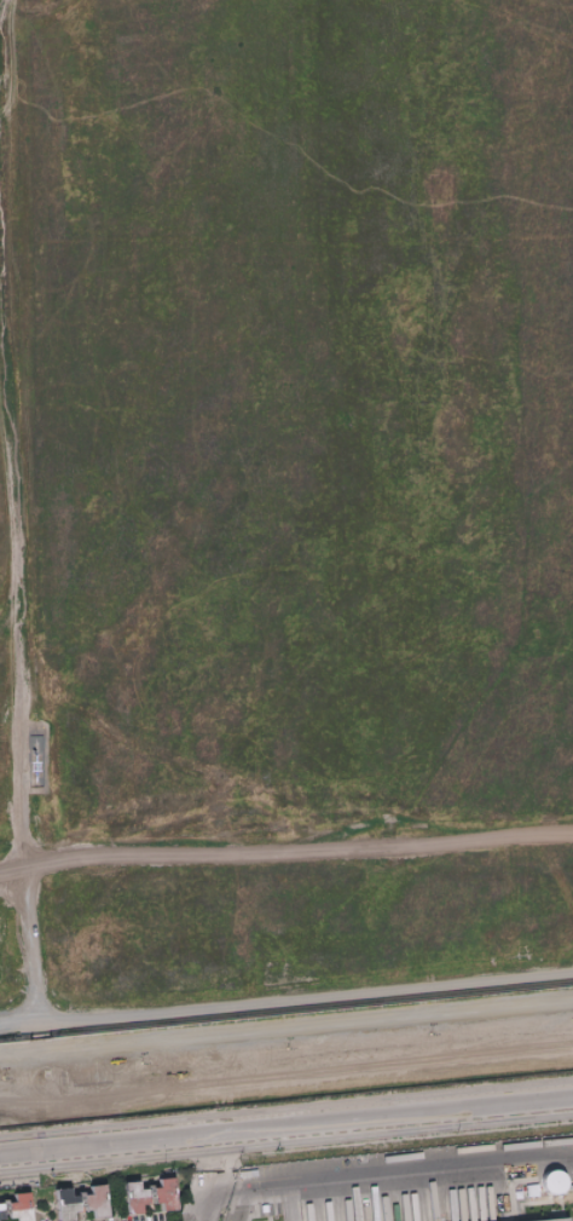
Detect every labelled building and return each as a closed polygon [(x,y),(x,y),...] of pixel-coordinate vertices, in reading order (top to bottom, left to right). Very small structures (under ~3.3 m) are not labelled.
[(19,738),(33,738),(33,790),(19,790),(19,738)] [(185,1209),(184,1176),(165,1177),(166,1203),(167,1210),(185,1209)] [(151,1198),(150,1188),(157,1187),(157,1179),(172,1177),(174,1209),(160,1210),(160,1203),(151,1203),(151,1198)] [(152,1179),(128,1181),(130,1192),(134,1191),(136,1213),(155,1211),(152,1179)] [(123,1196),(122,1182),(137,1181),(138,1190),(145,1188),(146,1199),(146,1203),(139,1204),(139,1213),(126,1214),(126,1208),(125,1200),(125,1198),(123,1196)] [(82,1205),(82,1194),(89,1194),(88,1186),(103,1185),(106,1216),(91,1217),(91,1209),(83,1210),(82,1205)] [(54,1203),(53,1190),(68,1187),(69,1196),(75,1196),(76,1205),(77,1211),(70,1211),(71,1220),(57,1220),(56,1209),(54,1203)] [(547,1188),(517,1190),(518,1203),(530,1202),(530,1195),(538,1195),(538,1197),(547,1197),(547,1188)] [(27,1192),(30,1220),(15,1220),(15,1217),(7,1217),(6,1213),(6,1203),(12,1202),(12,1193),(27,1192)] [(568,1204),(426,1220),(570,1220),(568,1204)]
